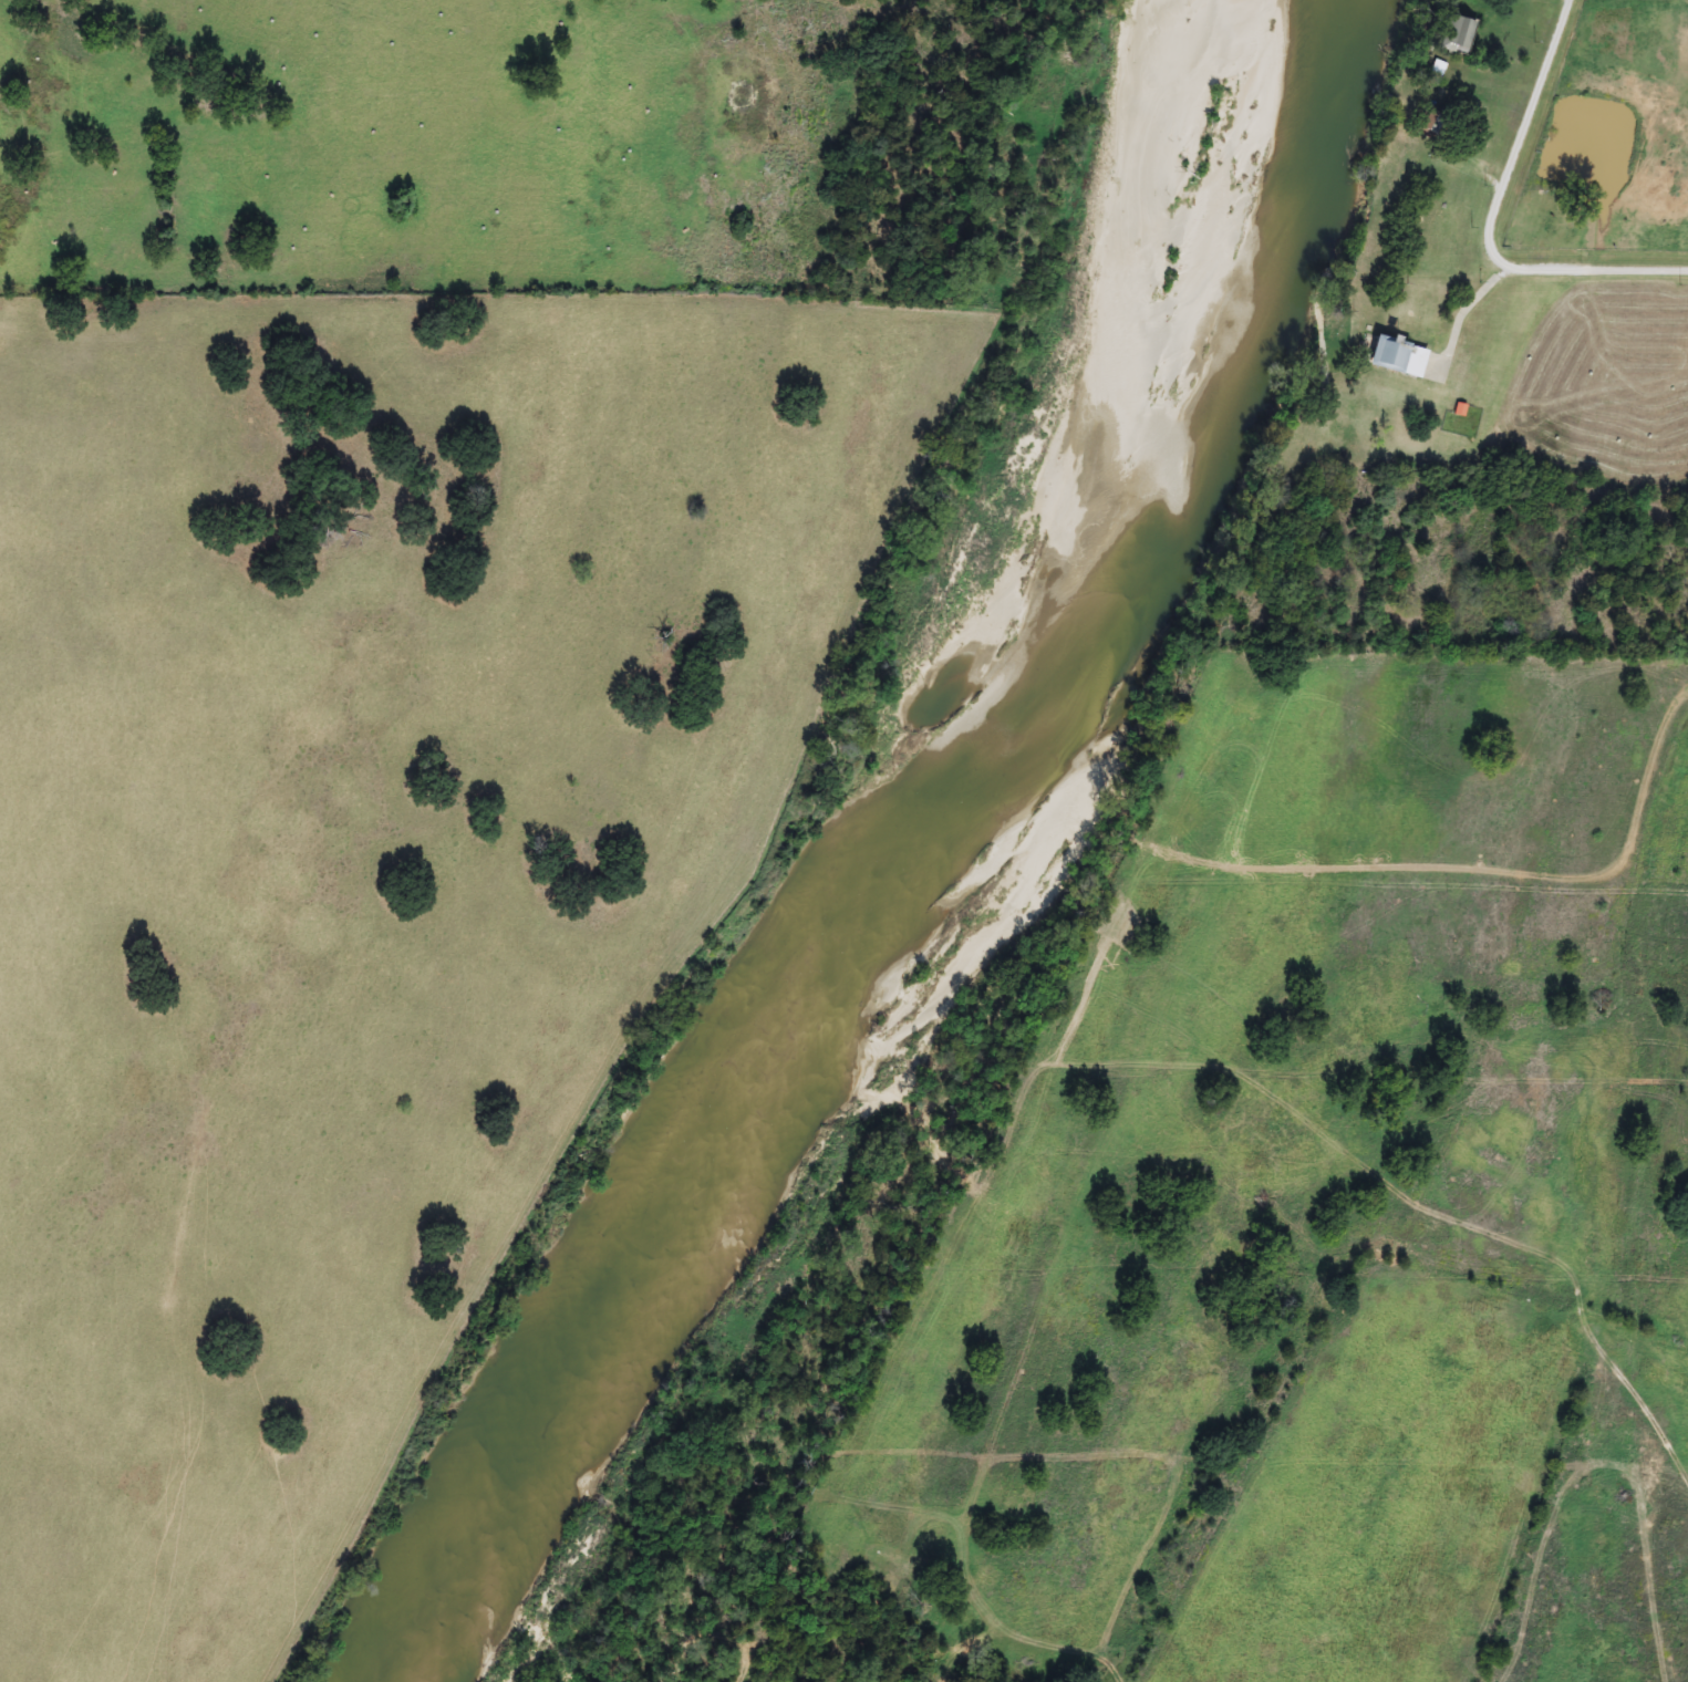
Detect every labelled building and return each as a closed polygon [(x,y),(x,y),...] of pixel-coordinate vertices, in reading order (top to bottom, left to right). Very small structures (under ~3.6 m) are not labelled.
[(1467,58),(1433,50),(1442,13),(1475,21),(1467,58)] [(1369,366),(1378,338),(1410,346),(1402,375),(1369,366)]
